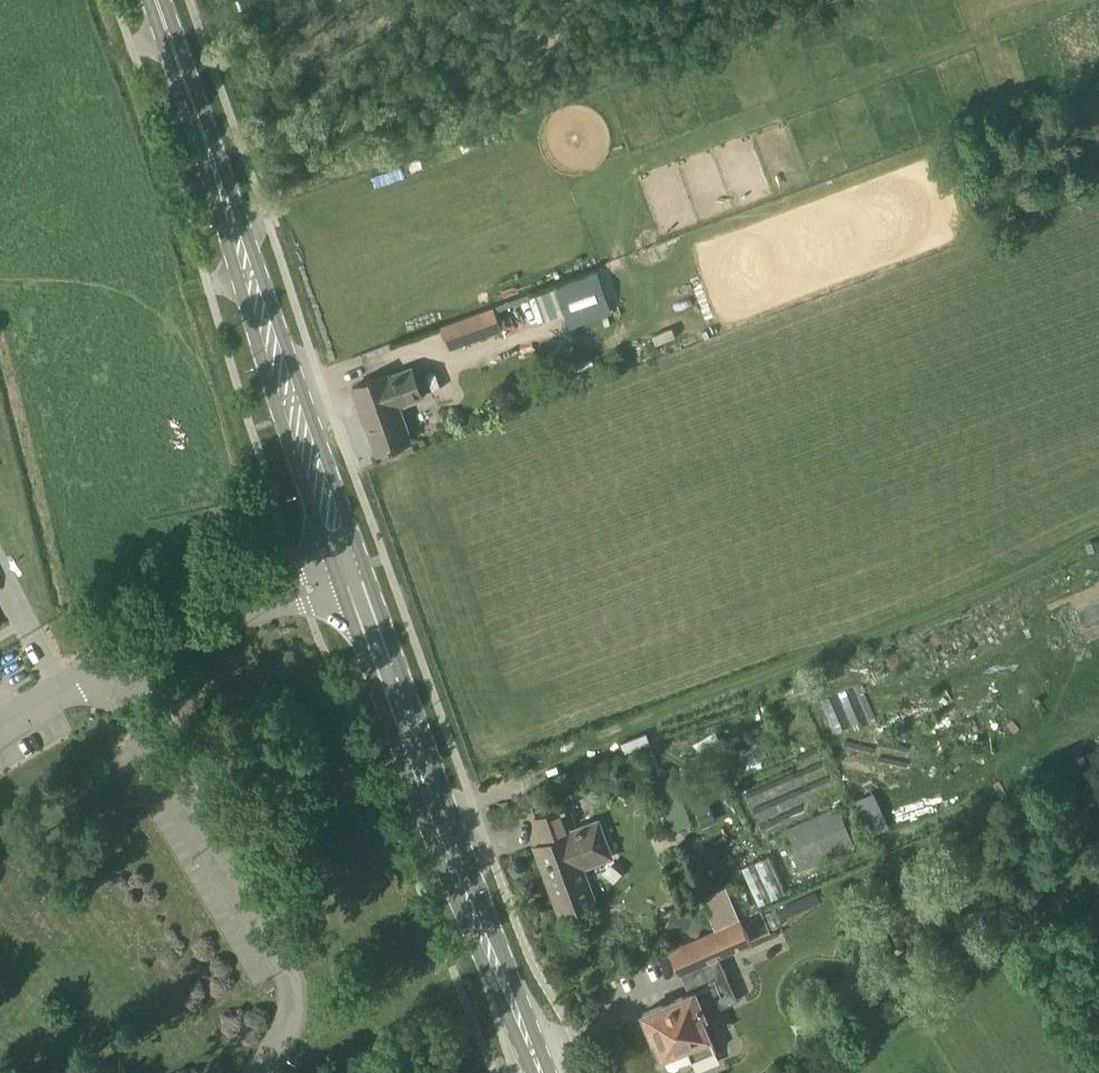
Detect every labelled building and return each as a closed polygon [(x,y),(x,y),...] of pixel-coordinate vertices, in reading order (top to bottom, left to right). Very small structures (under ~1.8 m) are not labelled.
[(535,295),(539,307),(562,299),(558,287),(535,295)] [(450,349),(486,335),(477,312),(441,326),(450,349)] [(377,454),(412,441),(399,406),(424,398),(412,365),(353,387),(377,454)] [(862,720),(858,706),(846,710),(841,693),(822,699),(831,730),(862,720)] [(737,751),(746,767),(762,758),(753,742),(737,751)] [(758,830),(804,812),(798,795),(828,783),(819,760),(742,791),(758,830)] [(676,787),(657,790),(663,827),(683,824),(676,787)] [(800,871),(855,847),(837,807),(782,831),(800,871)] [(569,841),(566,835),(572,833),(562,808),(535,818),(545,843),(536,846),(562,916),(592,905),(579,868),(605,858),(595,831),(569,841)] [(777,861),(753,866),(761,903),(784,898),(777,861)] [(701,895),(716,929),(741,919),(726,885),(701,895)] [(700,936),(690,941),(671,949),(690,993),(643,1013),(654,1038),(655,1038),(663,1056),(686,1047),(692,1061),(716,1051),(702,1018),(706,1016),(703,1009),(720,1002),(721,1007),(737,1000),(727,975),(719,956),(751,942),(741,919),(716,929),(700,936)]
